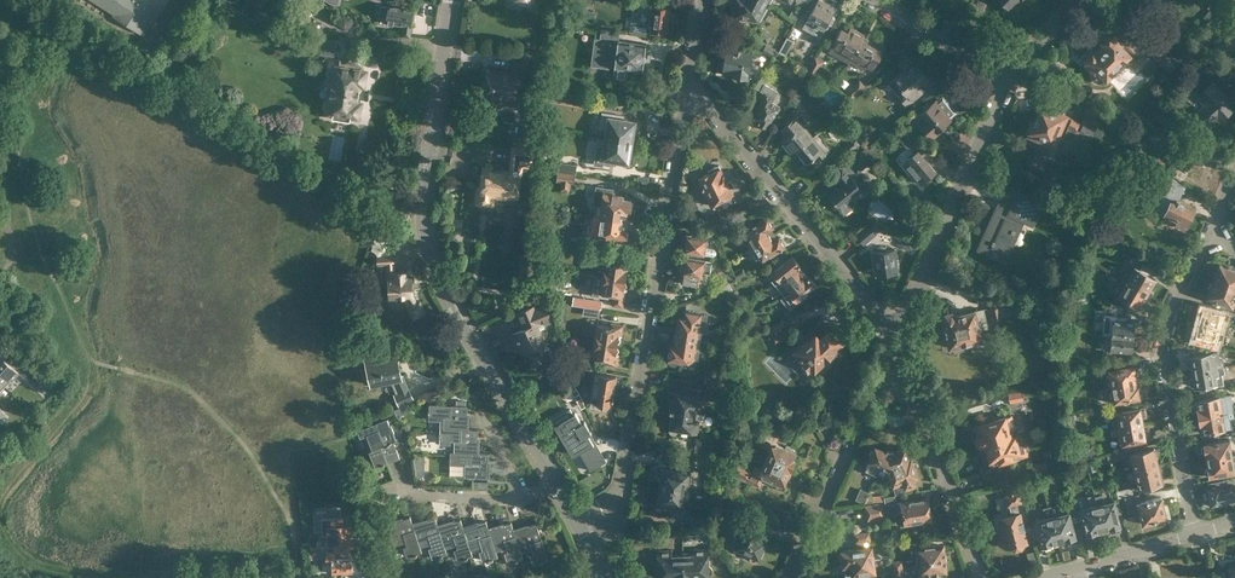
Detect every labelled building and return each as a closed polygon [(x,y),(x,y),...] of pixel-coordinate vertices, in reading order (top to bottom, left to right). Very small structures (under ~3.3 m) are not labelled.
[(154,19),(166,0),(100,0),(118,11),(116,15),(141,32),(151,17),(154,19)] [(763,0),(734,0),(733,6),(736,7),(735,16),(760,20),(769,4),(763,0)] [(830,25),(829,22),(828,21),(835,10),(825,4),(825,2),(822,0),(820,1),(818,0),(807,20),(821,27),(817,34),(822,37),(826,29),(827,29),(830,25)] [(797,1),(789,15),(796,19),(804,5),(797,1)] [(649,24),(631,21),(630,32),(650,34),(650,32),(667,34),(667,31),(670,28),(668,25),(669,14),(673,12),(670,9),(671,6),(654,4),(653,11),(651,11),(649,24)] [(410,37),(415,9),(388,6),(386,16),(396,17),(395,24),(403,25),(402,36),(410,37)] [(578,9),(575,22),(592,25),(594,12),(578,9)] [(754,37),(767,44),(773,35),(760,27),(754,37)] [(851,57),(852,57),(864,35),(850,27),(848,31),(842,28),(829,52),(848,62),(851,57)] [(600,38),(595,37),(591,65),(615,68),(614,73),(617,77),(626,77),(629,75),(629,68),(634,69),(636,72),(638,69),(643,70),(644,61),(648,61),(649,54),(645,53),(647,44),(619,41),(620,30),(602,28),(600,38)] [(1225,42),(1234,39),(1231,31),(1222,35),(1225,42)] [(1140,61),(1113,34),(1111,36),(1110,35),(1108,35),(1103,39),(1103,42),(1104,43),(1095,52),(1094,51),(1091,51),(1087,55),(1087,59),(1088,60),(1086,62),(1095,72),(1092,75),(1092,78),(1093,82),(1096,84),(1099,85),(1103,85),(1108,80),(1106,78),(1125,58),(1134,67),(1140,61)] [(1216,45),(1224,42),(1221,36),(1214,39),(1216,45)] [(776,49),(767,44),(754,37),(750,45),(772,57),(776,49)] [(786,56),(794,41),(787,37),(779,52),(786,56)] [(1225,42),(1226,43),(1228,48),(1228,50),(1234,47),(1234,42),(1234,39),(1225,42)] [(861,40),(852,57),(866,65),(871,57),(874,59),(879,51),(875,49),(875,48),(861,40)] [(726,47),(724,61),(721,63),(721,66),(723,68),(722,71),(734,72),(733,76),(747,78),(747,75),(749,75),(753,51),(726,47)] [(1177,66),(1167,56),(1158,47),(1151,54),(1160,62),(1171,72),(1177,66)] [(363,84),(364,72),(359,71),(361,56),(349,54),(348,60),(342,59),(340,68),(337,68),(337,70),(334,71),(334,75),(336,77),(335,83),(333,83),(331,95),(333,96),(332,101),(330,102),(329,107),(331,109),(331,111),(333,112),(332,118),(350,121),(351,115),(358,115),(360,103),(354,103),(357,83),(363,84)] [(814,77),(817,73),(823,61),(816,56),(809,68),(806,73),(814,77)] [(527,69),(529,60),(514,58),(512,71),(488,68),(484,99),(515,103),(517,86),(525,87),(526,76),(525,76),(526,69),(527,69)] [(542,61),(535,60),(533,73),(540,74),(542,61)] [(907,106),(922,93),(916,86),(927,77),(914,62),(893,80),(889,84),(900,97),(899,98),(907,106)] [(766,87),(764,86),(769,78),(762,74),(755,87),(763,92),(760,98),(761,99),(752,116),(758,119),(756,122),(759,123),(758,126),(764,129),(765,126),(768,128),(780,106),(773,102),(774,100),(774,97),(772,95),(774,90),(766,86),(766,87)] [(851,99),(866,87),(860,80),(845,92),(851,99)] [(1212,82),(1195,96),(1203,105),(1197,110),(1210,125),(1217,119),(1220,122),(1234,108),(1212,82)] [(559,91),(549,89),(547,99),(557,101),(559,91)] [(588,96),(569,92),(567,102),(587,105),(588,96)] [(795,92),(791,99),(797,103),(801,95),(795,92)] [(957,113),(943,97),(937,102),(937,101),(921,113),(926,119),(920,124),(932,139),(938,134),(937,132),(952,119),(951,118),(957,113)] [(1075,131),(1079,121),(1070,117),(1071,117),(1042,104),(1026,141),(1049,151),(1057,134),(1063,136),(1067,127),(1075,131)] [(1098,129),(1104,116),(1088,109),(1082,122),(1098,129)] [(622,120),(622,115),(602,112),(601,117),(600,117),(598,129),(608,130),(606,138),(631,142),(635,122),(622,120)] [(793,154),(797,150),(813,137),(797,116),(780,129),(785,135),(786,134),(789,137),(783,141),(793,154)] [(314,141),(296,132),(291,145),(308,153),(314,141)] [(797,150),(798,150),(808,163),(815,157),(818,161),(827,154),(831,150),(822,140),(824,139),(818,133),(813,137),(797,150)] [(865,150),(865,149),(872,144),(863,133),(857,138),(862,144),(860,145),(864,149),(865,150)] [(631,142),(606,138),(602,163),(614,164),(615,160),(628,162),(631,142)] [(859,147),(853,139),(840,149),(846,157),(850,154),(858,148),(859,147)] [(920,184),(935,171),(925,159),(932,153),(922,141),(911,150),(914,154),(903,163),(920,184)] [(531,168),(534,150),(514,148),(511,173),(491,171),(491,168),(483,167),(481,188),(478,188),(476,203),(493,205),(494,195),(518,198),(521,166),(529,167),(531,168)] [(865,150),(864,149),(861,151),(858,148),(850,154),(853,157),(832,173),(840,184),(828,194),(830,197),(829,198),(836,206),(837,205),(843,213),(852,206),(847,199),(861,188),(851,175),(857,170),(857,171),(869,162),(873,158),(869,153),(868,153),(865,149),(865,150)] [(1160,169),(1169,161),(1158,150),(1149,158),(1160,169)] [(1182,183),(1189,173),(1172,162),(1166,172),(1182,183)] [(560,172),(576,174),(577,166),(561,164),(560,172)] [(720,167),(713,171),(698,178),(703,188),(702,188),(703,191),(703,195),(706,197),(707,199),(708,199),(712,205),(734,194),(730,188),(734,186),(731,180),(727,182),(720,167)] [(576,176),(576,174),(560,172),(560,173),(558,173),(557,182),(561,183),(560,191),(569,192),(570,184),(574,184),(575,176),(576,176)] [(1179,200),(1185,187),(1171,177),(1156,209),(1164,213),(1163,213),(1178,220),(1175,225),(1184,229),(1186,224),(1187,225),(1195,207),(1179,200)] [(596,203),(594,215),(633,220),(634,212),(633,209),(630,209),(631,200),(621,199),(622,195),(616,194),(617,189),(597,186),(594,201),(596,203)] [(995,210),(978,249),(1006,263),(1027,216),(1036,220),(1044,201),(1018,189),(1006,215),(995,210)] [(1153,207),(1157,199),(1152,197),(1148,205),(1153,207)] [(722,232),(739,224),(752,218),(747,208),(717,223),(717,224),(712,227),(716,235),(721,232),(722,232)] [(589,230),(588,237),(615,241),(615,237),(626,239),(627,231),(629,231),(632,229),(633,220),(594,215),(592,229),(589,230)] [(768,218),(745,231),(750,240),(748,242),(751,247),(773,233),(770,228),(773,227),(768,218)] [(384,221),(377,225),(385,237),(391,233),(384,221)] [(876,233),(880,229),(872,226),(871,227),(869,225),(857,236),(864,244),(876,234),(876,233)] [(553,231),(552,241),(567,243),(568,232),(553,231)] [(696,236),(696,234),(692,233),(690,234),(689,235),(687,235),(684,251),(714,257),(717,255),(717,251),(715,249),(704,247),(706,238),(696,236)] [(773,233),(751,247),(755,253),(757,252),(762,260),(785,247),(779,237),(776,238),(773,233)] [(900,237),(896,245),(910,252),(914,244),(900,237)] [(921,245),(915,243),(912,250),(918,253),(921,245)] [(894,249),(887,250),(886,248),(883,246),(881,245),(878,247),(877,249),(876,252),(875,252),(876,254),(873,254),(874,261),(876,261),(878,275),(897,272),(896,266),(898,266),(896,256),(895,256),(894,249)] [(591,246),(590,254),(606,256),(606,248),(591,246)] [(417,303),(414,295),(412,277),(407,277),(407,272),(395,272),(394,255),(378,257),(379,264),(388,264),(391,297),(404,296),(409,306),(408,306),(413,319),(426,313),(420,301),(417,303)] [(777,282),(800,264),(793,255),(785,261),(783,259),(766,274),(775,285),(777,283),(777,282)] [(711,270),(712,261),(706,260),(685,256),(684,264),(682,264),(681,269),(682,270),(683,270),(682,274),(683,275),(681,283),(700,286),(700,285),(706,286),(706,280),(708,281),(711,270)] [(603,276),(626,280),(626,278),(629,275),(627,270),(628,266),(631,267),(632,260),(620,258),(619,261),(605,259),(599,258),(598,266),(604,267),(603,276)] [(808,276),(800,266),(801,265),(800,264),(777,282),(777,283),(775,285),(785,296),(790,291),(791,291),(810,276),(809,275),(808,276)] [(1114,274),(1117,268),(1112,265),(1109,271),(1114,274)] [(1234,288),(1234,270),(1220,265),(1214,281),(1234,288)] [(729,268),(735,279),(735,280),(747,274),(743,266),(732,272),(730,267),(729,268)] [(735,279),(729,268),(728,267),(721,271),(719,270),(718,274),(720,277),(721,277),(725,285),(729,282),(735,279)] [(1126,272),(1123,279),(1147,293),(1151,287),(1152,287),(1154,287),(1156,283),(1156,281),(1155,280),(1156,279),(1135,267),(1131,275),(1126,272)] [(559,270),(550,269),(547,284),(548,292),(555,293),(559,270)] [(627,285),(626,282),(626,280),(603,276),(601,285),(593,284),(591,296),(609,299),(609,297),(613,297),(613,299),(614,299),(613,305),(623,307),(624,300),(625,300),(627,293),(624,292),(625,288),(627,285)] [(811,293),(809,291),(817,285),(810,276),(791,291),(790,291),(785,296),(781,299),(790,310),(811,293)] [(1147,293),(1123,279),(1120,284),(1116,285),(1113,289),(1114,293),(1124,298),(1120,304),(1129,310),(1133,303),(1139,307),(1140,305),(1142,306),(1143,305),(1145,302),(1144,300),(1143,300),(1147,293)] [(1214,281),(1208,297),(1232,305),(1234,297),(1234,288),(1214,281)] [(724,285),(727,292),(733,290),(730,283),(729,282),(725,285),(724,285)] [(1011,314),(1007,299),(999,295),(989,297),(991,307),(990,307),(994,322),(1002,320),(1002,316),(1011,314)] [(601,300),(587,298),(587,300),(579,298),(578,306),(584,307),(599,309),(601,300)] [(521,322),(524,328),(511,334),(514,342),(519,340),(524,351),(534,347),(535,349),(544,346),(543,343),(544,342),(539,330),(545,327),(543,325),(553,320),(545,301),(519,312),(523,321),(521,322)] [(1113,301),(1110,307),(1123,314),(1126,308),(1113,301)] [(1200,316),(1198,322),(1224,328),(1225,329),(1229,314),(1224,312),(1226,307),(1216,305),(1215,310),(1202,306),(1198,305),(1195,315),(1200,316)] [(600,309),(599,309),(584,307),(583,315),(599,317),(600,309)] [(980,330),(988,328),(983,309),(956,315),(951,311),(946,313),(943,318),(950,346),(982,338),(980,330)] [(679,316),(677,328),(703,332),(706,333),(710,331),(707,323),(709,315),(703,314),(686,311),(686,317),(679,316)] [(796,312),(790,314),(781,319),(782,322),(774,325),(766,328),(770,338),(772,337),(775,344),(785,339),(780,329),(785,326),(786,328),(800,321),(796,312)] [(1128,321),(1128,318),(1119,317),(1119,320),(1113,320),(1103,320),(1102,333),(1111,334),(1133,336),(1134,322),(1128,321)] [(757,318),(742,325),(748,336),(762,329),(757,318)] [(594,340),(618,344),(619,342),(621,339),(620,336),(620,331),(623,332),(624,324),(612,322),(611,326),(591,323),(589,331),(596,332),(594,340)] [(1225,329),(1224,328),(1198,322),(1196,328),(1193,327),(1190,336),(1195,337),(1193,342),(1201,344),(1203,339),(1218,343),(1220,335),(1224,336),(1226,329),(1225,329)] [(1078,335),(1079,329),(1071,327),(1070,333),(1078,335)] [(671,344),(700,349),(703,332),(677,328),(675,337),(673,337),(671,344)] [(815,335),(813,336),(808,331),(804,336),(799,331),(794,335),(800,340),(797,343),(800,345),(795,351),(801,357),(800,358),(802,360),(798,364),(807,373),(812,369),(814,371),(833,351),(832,350),(841,341),(834,333),(833,334),(829,330),(820,339),(817,336),(815,335)] [(1132,351),(1133,336),(1111,334),(1102,333),(1102,335),(1103,335),(1103,342),(1101,342),(1100,348),(1110,349),(1132,351)] [(618,344),(594,340),(592,357),(605,359),(605,363),(618,365),(619,357),(616,357),(617,353),(619,350),(618,346),(618,344)] [(700,349),(671,344),(668,360),(670,360),(670,362),(672,364),(675,365),(677,364),(678,362),(689,364),(695,359),(699,360),(700,349)] [(728,350),(732,364),(737,362),(734,349),(728,350)] [(1191,366),(1192,371),(1223,366),(1222,359),(1219,359),(1218,352),(1211,353),(1211,352),(1189,356),(1190,358),(1188,360),(1189,364),(1191,366)] [(400,405),(413,399),(403,375),(400,376),(396,358),(387,360),(385,353),(379,354),(366,357),(372,383),(393,378),(399,392),(395,394),(400,405)] [(718,365),(731,361),(729,354),(716,357),(718,365)] [(8,361),(0,355),(0,381),(5,385),(11,379),(12,380),(19,372),(8,361)] [(1124,361),(1107,363),(1108,370),(1103,370),(1105,386),(1112,385),(1135,381),(1134,377),(1136,376),(1135,374),(1137,374),(1138,372),(1137,368),(1135,366),(1134,367),(1133,365),(1125,367),(1124,361)] [(564,365),(550,372),(557,384),(570,378),(564,365)] [(40,378),(27,366),(20,374),(33,385),(40,378)] [(1216,367),(1192,371),(1193,377),(1191,379),(1192,383),(1194,384),(1194,387),(1216,383),(1215,375),(1217,374),(1216,367)] [(593,387),(615,391),(617,376),(596,373),(593,387)] [(707,374),(706,383),(719,385),(719,376),(707,374)] [(1135,386),(1135,381),(1112,385),(1105,386),(1108,402),(1139,397),(1139,395),(1140,395),(1142,393),(1141,389),(1139,388),(1138,388),(1137,386),(1135,386)] [(586,382),(580,385),(582,391),(588,388),(586,382)] [(613,409),(615,398),(613,398),(615,391),(593,387),(591,402),(590,405),(613,409)] [(696,414),(696,412),(699,397),(704,398),(705,390),(684,387),(683,394),(671,392),(668,409),(673,410),(696,414)] [(582,396),(577,389),(577,388),(570,392),(575,401),(582,396)] [(1073,390),(1064,391),(1064,398),(1074,397),(1073,390)] [(1010,403),(1025,401),(1023,391),(1008,393),(1010,403)] [(1228,411),(1233,410),(1234,410),(1231,394),(1196,400),(1198,416),(1228,411)] [(469,429),(469,416),(467,416),(468,405),(430,404),(429,417),(444,417),(444,428),(469,429)] [(1114,428),(1143,423),(1142,417),(1147,416),(1146,407),(1140,408),(1140,407),(1132,409),(1131,404),(1117,406),(1118,411),(1112,412),(1113,422),(1112,422),(1114,428)] [(3,423),(10,416),(0,407),(0,421),(3,423)] [(592,444),(593,443),(573,407),(561,414),(565,420),(556,425),(568,445),(572,443),(577,453),(580,451),(588,463),(599,457),(592,444)] [(696,414),(673,410),(669,429),(670,432),(672,433),(675,433),(677,430),(678,428),(698,432),(700,420),(704,420),(705,413),(696,412),(696,414)] [(1234,418),(1233,410),(1228,411),(1198,416),(1201,432),(1230,427),(1229,419),(1234,418)] [(785,421),(794,420),(793,411),(784,412),(785,421)] [(985,444),(1013,436),(1011,427),(1015,426),(1012,416),(1007,417),(1007,416),(979,424),(979,425),(975,427),(977,436),(976,439),(977,444),(982,447),(986,446),(985,444)] [(1143,423),(1114,428),(1112,429),(1113,435),(1121,434),(1123,443),(1146,439),(1146,438),(1151,437),(1149,428),(1144,429),(1143,423)] [(373,449),(394,441),(397,440),(391,424),(367,434),(373,449)] [(785,447),(775,442),(780,430),(773,427),(772,430),(766,428),(765,430),(763,430),(760,436),(758,442),(770,448),(766,458),(790,469),(795,458),(793,457),(795,452),(794,449),(785,445),(785,447)] [(469,429),(444,428),(440,428),(440,440),(455,441),(454,452),(480,453),(480,441),(478,440),(479,429),(469,429)] [(1016,435),(1013,436),(985,444),(986,446),(990,462),(991,461),(992,465),(1027,455),(1024,445),(1022,446),(1022,445),(1019,446),(1016,435)] [(1206,460),(1232,456),(1229,440),(1203,444),(1206,460)] [(394,441),(373,449),(370,451),(376,466),(400,457),(394,441)] [(749,445),(740,441),(736,449),(745,453),(749,445)] [(694,451),(709,454),(711,445),(696,442),(694,451)] [(886,452),(875,447),(865,470),(877,476),(877,475),(880,476),(881,474),(884,476),(885,477),(891,475),(891,472),(900,469),(898,463),(909,459),(905,449),(894,453),(893,450),(887,450),(886,452)] [(1082,459),(1096,455),(1094,448),(1080,452),(1082,459)] [(1135,470),(1158,465),(1154,448),(1127,454),(1129,462),(1133,461),(1135,470)] [(480,453),(454,452),(450,452),(450,464),(465,465),(465,476),(490,477),(491,464),(489,464),(490,453),(480,453)] [(1234,476),(1234,475),(1234,472),(1232,456),(1206,460),(1209,477),(1217,475),(1218,479),(1229,477),(1234,476)] [(790,469),(766,458),(762,468),(756,465),(753,471),(749,470),(751,467),(734,460),(729,473),(759,487),(763,478),(769,481),(778,485),(781,484),(783,485),(786,478),(789,477),(791,473),(789,470),(790,469)] [(897,495),(900,494),(910,492),(912,491),(910,485),(916,483),(914,477),(917,476),(914,468),(915,466),(914,462),(912,461),(911,458),(909,459),(898,463),(900,469),(891,472),(891,475),(885,477),(885,478),(890,476),(894,487),(897,486),(898,489),(895,490),(897,495)] [(1096,469),(1093,459),(1086,460),(1089,471),(1096,469)] [(1049,471),(1049,469),(1047,463),(1046,461),(1032,465),(1035,475),(1049,471)] [(698,475),(699,466),(684,464),(683,472),(662,468),(659,470),(658,472),(659,475),(661,476),(662,476),(661,486),(690,491),(693,474),(698,475)] [(355,465),(342,467),(344,483),(357,481),(355,465)] [(1158,465),(1135,470),(1137,479),(1133,480),(1135,488),(1162,482),(1158,465)] [(1023,488),(1021,480),(1005,484),(1008,495),(1006,496),(1008,506),(1010,506),(1012,515),(999,519),(1002,529),(1000,530),(1001,536),(999,539),(1001,545),(1004,547),(1006,546),(1006,547),(1011,546),(1011,547),(1015,549),(1022,548),(1025,543),(1035,540),(1032,527),(1026,528),(1022,512),(1020,512),(1018,504),(1023,503),(1020,491),(1017,492),(1016,491),(1023,488)] [(1226,481),(1207,484),(1211,506),(1223,504),(1223,502),(1234,499),(1234,488),(1234,486),(1227,487),(1226,481)] [(690,491),(661,486),(658,504),(659,504),(659,507),(661,509),(664,510),(668,507),(668,506),(687,509),(690,491)] [(1134,494),(1134,493),(1132,486),(1116,490),(1118,498),(1134,494)] [(861,488),(856,499),(865,503),(870,492),(861,488)] [(350,507),(359,506),(358,493),(349,494),(350,507)] [(1134,494),(1118,498),(1118,499),(1122,512),(1136,509),(1136,511),(1139,510),(1143,523),(1167,517),(1161,496),(1141,502),(1139,493),(1134,494)] [(901,502),(900,494),(897,495),(885,497),(886,505),(887,515),(892,515),(891,504),(896,503),(898,511),(902,510),(903,515),(901,515),(903,524),(904,523),(904,524),(931,519),(927,497),(923,498),(901,502)] [(1122,512),(1118,499),(1114,500),(1105,502),(1103,494),(1095,497),(1103,528),(1111,526),(1112,533),(1120,531),(1119,524),(1120,524),(1117,513),(1122,512)] [(1095,530),(1103,528),(1095,497),(1094,495),(1088,496),(1090,506),(1080,509),(1074,511),(1078,526),(1084,524),(1086,533),(1087,533),(1089,539),(1097,537),(1095,530)] [(883,502),(866,504),(868,519),(885,516),(883,502)] [(1060,513),(1060,511),(1058,510),(1056,504),(1050,505),(1050,506),(1059,541),(1066,539),(1068,545),(1076,543),(1075,537),(1076,536),(1074,527),(1078,526),(1074,511),(1070,512),(1069,511),(1060,513)] [(1059,541),(1050,506),(1043,508),(1045,513),(1045,517),(1035,519),(1042,545),(1043,547),(1045,549),(1051,547),(1052,545),(1052,543),(1059,541)] [(421,547),(413,522),(411,515),(399,519),(399,517),(387,521),(395,545),(406,542),(410,556),(414,555),(415,556),(418,555),(417,554),(422,552),(421,547)] [(759,556),(766,540),(764,539),(766,535),(752,528),(755,521),(742,515),(734,533),(741,536),(736,546),(750,553),(750,557),(751,559),(754,559),(757,559),(758,556),(759,556)] [(424,518),(413,522),(421,547),(431,543),(435,557),(439,556),(440,558),(443,556),(443,555),(448,553),(446,548),(438,524),(436,517),(425,520),(424,518)] [(327,561),(332,561),(332,571),(352,571),(352,552),(361,552),(360,536),(353,536),(353,542),(350,542),(351,526),(347,526),(347,518),(322,518),(322,535),(328,534),(328,543),(335,543),(335,552),(327,552),(327,561)] [(450,520),(438,524),(446,548),(456,544),(461,559),(464,557),(465,559),(468,558),(468,557),(473,555),(471,549),(464,526),(461,518),(450,522),(450,520)] [(496,551),(489,527),(486,520),(475,524),(475,522),(464,526),(471,549),(481,546),(486,560),(489,559),(490,561),(494,560),(493,558),(498,556),(496,551)] [(695,520),(693,530),(708,532),(710,522),(695,520)] [(522,552),(514,529),(512,522),(501,525),(500,524),(489,527),(496,551),(507,547),(511,562),(515,561),(515,562),(519,561),(518,559),(523,558),(522,552)] [(526,525),(514,529),(522,552),(532,549),(537,564),(540,562),(541,564),(544,562),(544,561),(549,560),(537,523),(526,527),(526,525)] [(870,530),(855,532),(857,546),(841,549),(842,552),(840,554),(839,556),(839,558),(841,560),(843,561),(844,565),(845,564),(846,575),(854,573),(857,577),(861,576),(863,572),(875,570),(870,530)] [(925,544),(925,541),(925,540),(917,541),(917,542),(911,542),(911,549),(918,549),(918,553),(917,553),(918,565),(914,566),(910,566),(910,567),(905,567),(906,576),(911,575),(911,577),(918,576),(917,572),(921,572),(928,571),(930,573),(936,573),(939,570),(946,569),(945,562),(947,560),(947,553),(945,551),(944,544),(936,545),(936,543),(925,544)] [(683,554),(684,577),(694,577),(694,576),(710,575),(710,574),(713,572),(713,569),(712,567),(710,566),(708,566),(707,550),(694,550),(694,554),(683,554)] [(683,554),(672,554),(672,551),(659,551),(660,568),(658,568),(656,569),(655,572),(656,575),(659,576),(660,576),(660,577),(674,576),(674,577),(684,577),(683,554)] [(895,577),(904,576),(902,561),(893,561),(895,577)]
